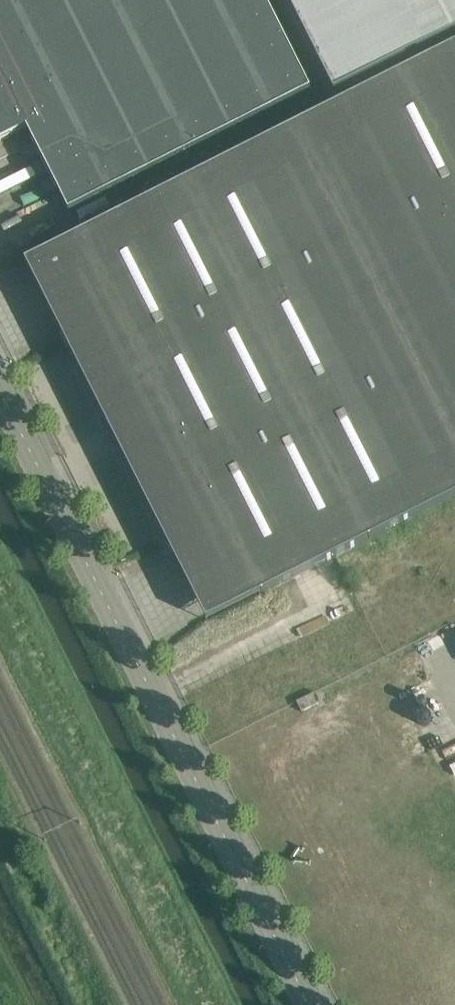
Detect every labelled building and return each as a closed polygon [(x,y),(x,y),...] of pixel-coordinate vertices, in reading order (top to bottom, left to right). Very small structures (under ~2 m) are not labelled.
[(25,127),(33,142),(58,192),(68,212),(310,90),(265,0),(0,0),(0,140),(25,127)] [(334,93),(454,32),(454,0),(287,0),(334,93)] [(60,334),(102,416),(133,477),(170,550),(223,523),(259,595),(314,567),(454,496),(454,46),(333,107),(96,227),(78,236),(114,307),(60,334)] [(315,692),(296,702),(301,712),(320,702),(315,692)]
